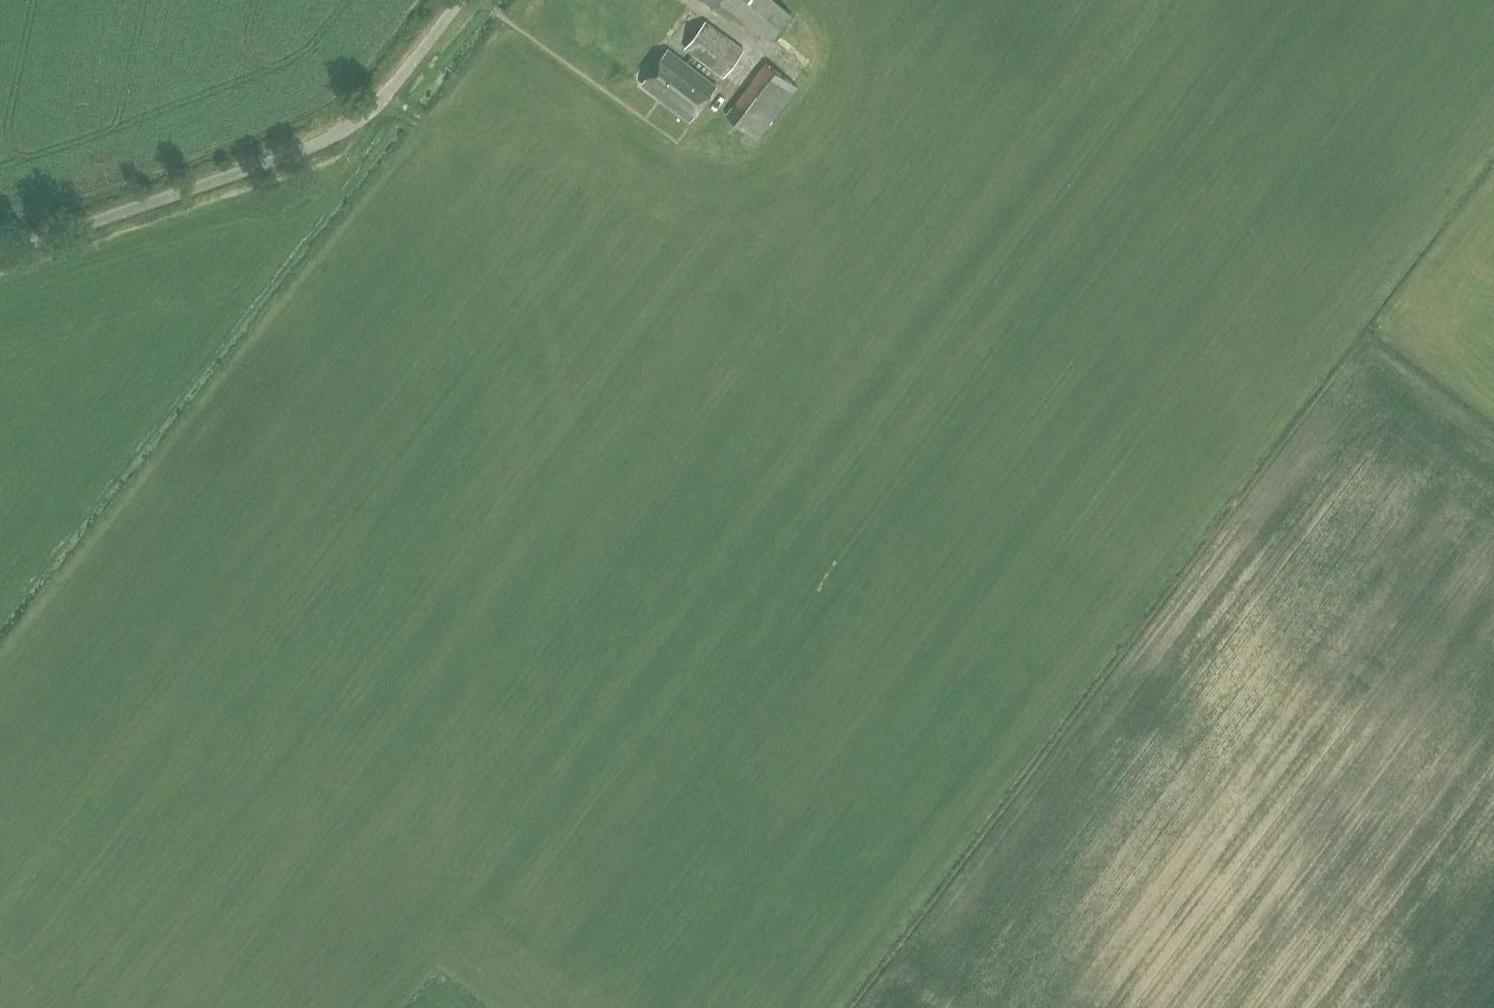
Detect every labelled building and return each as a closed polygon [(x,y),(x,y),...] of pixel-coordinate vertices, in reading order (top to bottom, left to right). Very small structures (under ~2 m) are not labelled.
[(770,41),(791,13),(775,0),(720,0),(770,41)] [(694,53),(724,76),(744,49),(705,20),(686,46),(694,53)] [(642,83),(690,120),(717,85),(687,62),(668,48),(642,83)] [(727,113),(759,137),(797,87),(766,62),(727,113)]
